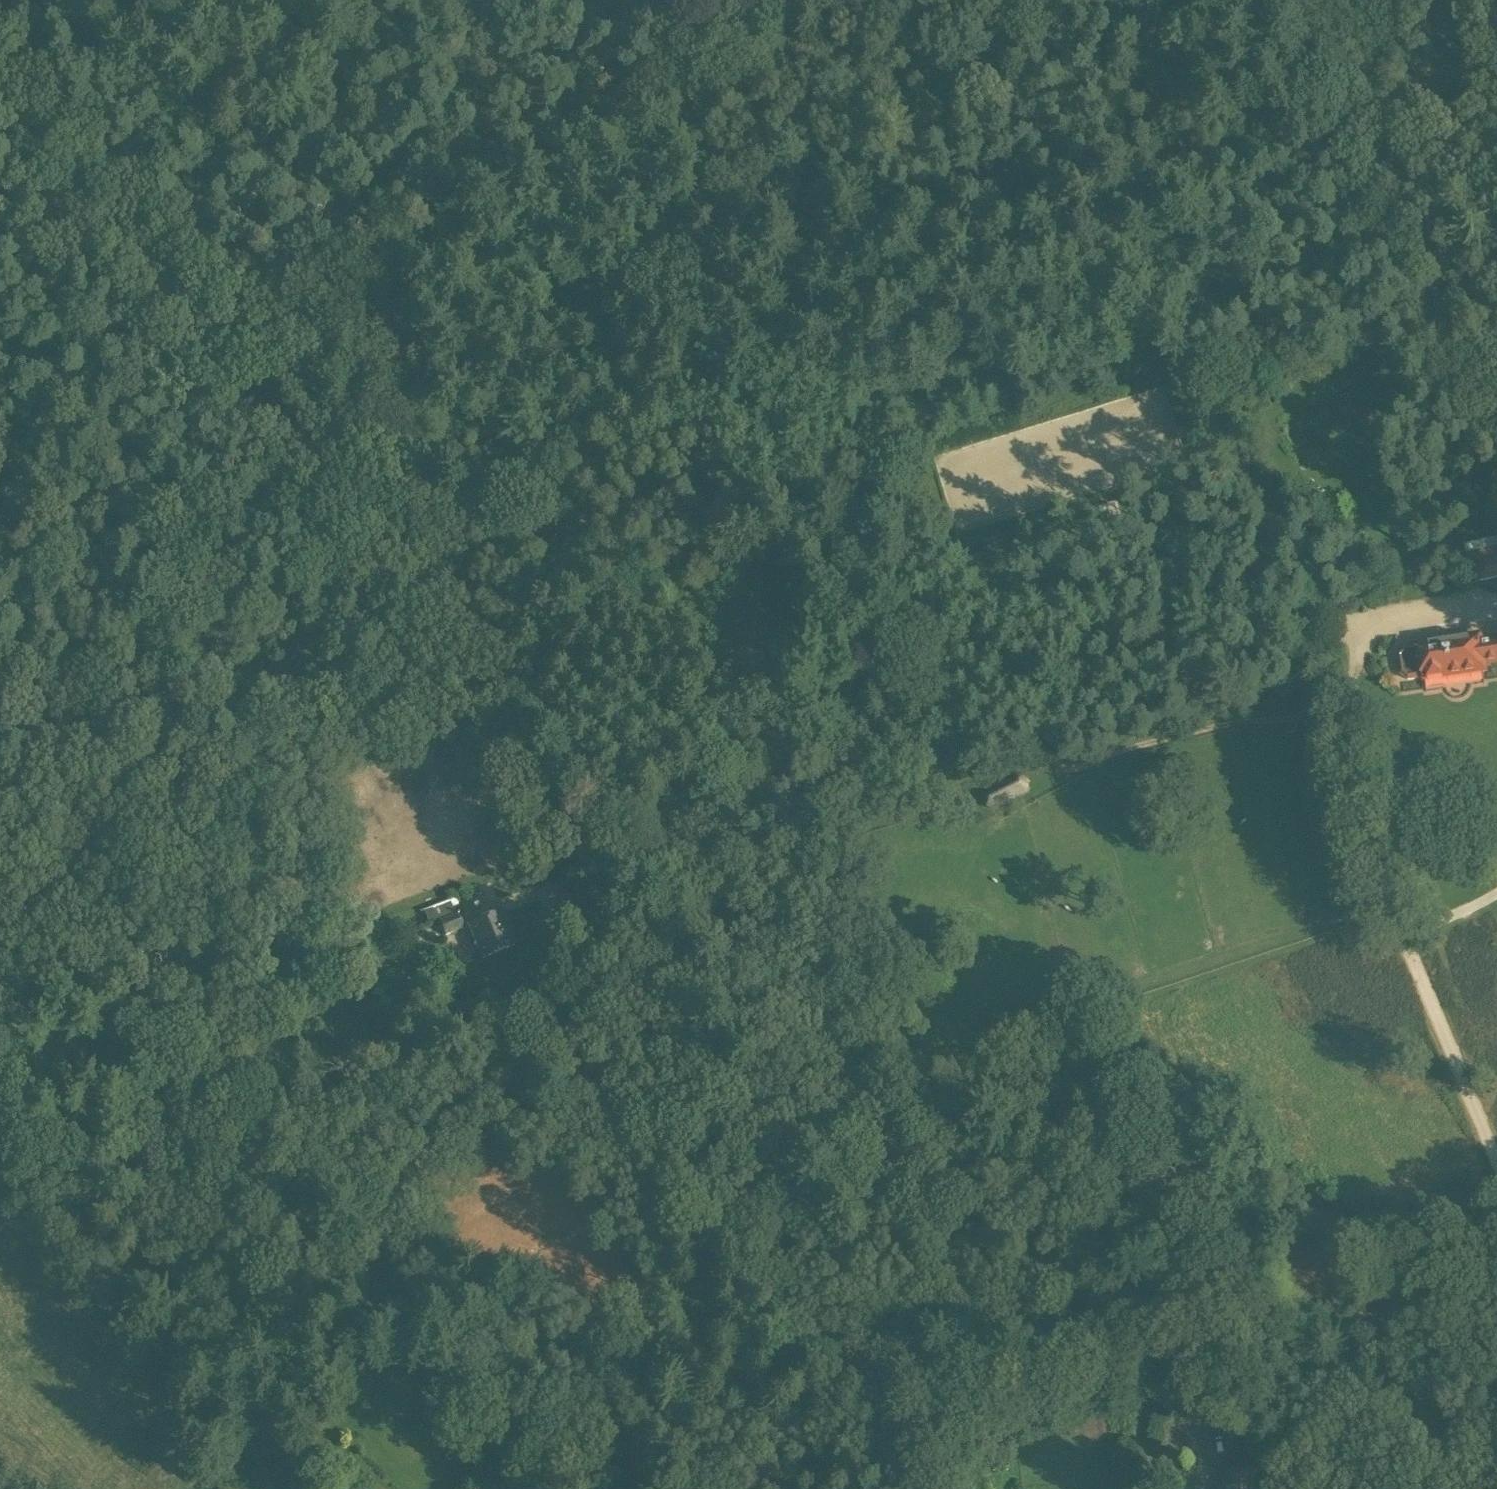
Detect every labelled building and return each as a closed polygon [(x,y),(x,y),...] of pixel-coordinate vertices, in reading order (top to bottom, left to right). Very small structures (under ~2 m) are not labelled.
[(1118,516),(1115,503),(1102,507),(1106,519),(1118,516)] [(1472,581),(1496,576),(1496,548),(1467,555),(1472,581)] [(1417,642),(1420,662),(1403,664),(1405,678),(1423,675),(1423,678),(1485,669),(1484,662),(1496,660),(1496,636),(1481,639),(1480,633),(1417,642)] [(987,808),(995,810),(1027,794),(1029,786),(1025,778),(1017,775),(985,791),(983,799),(987,808)] [(439,919),(445,936),(464,928),(458,912),(439,919)] [(469,926),(482,958),(514,944),(501,912),(469,926)]
